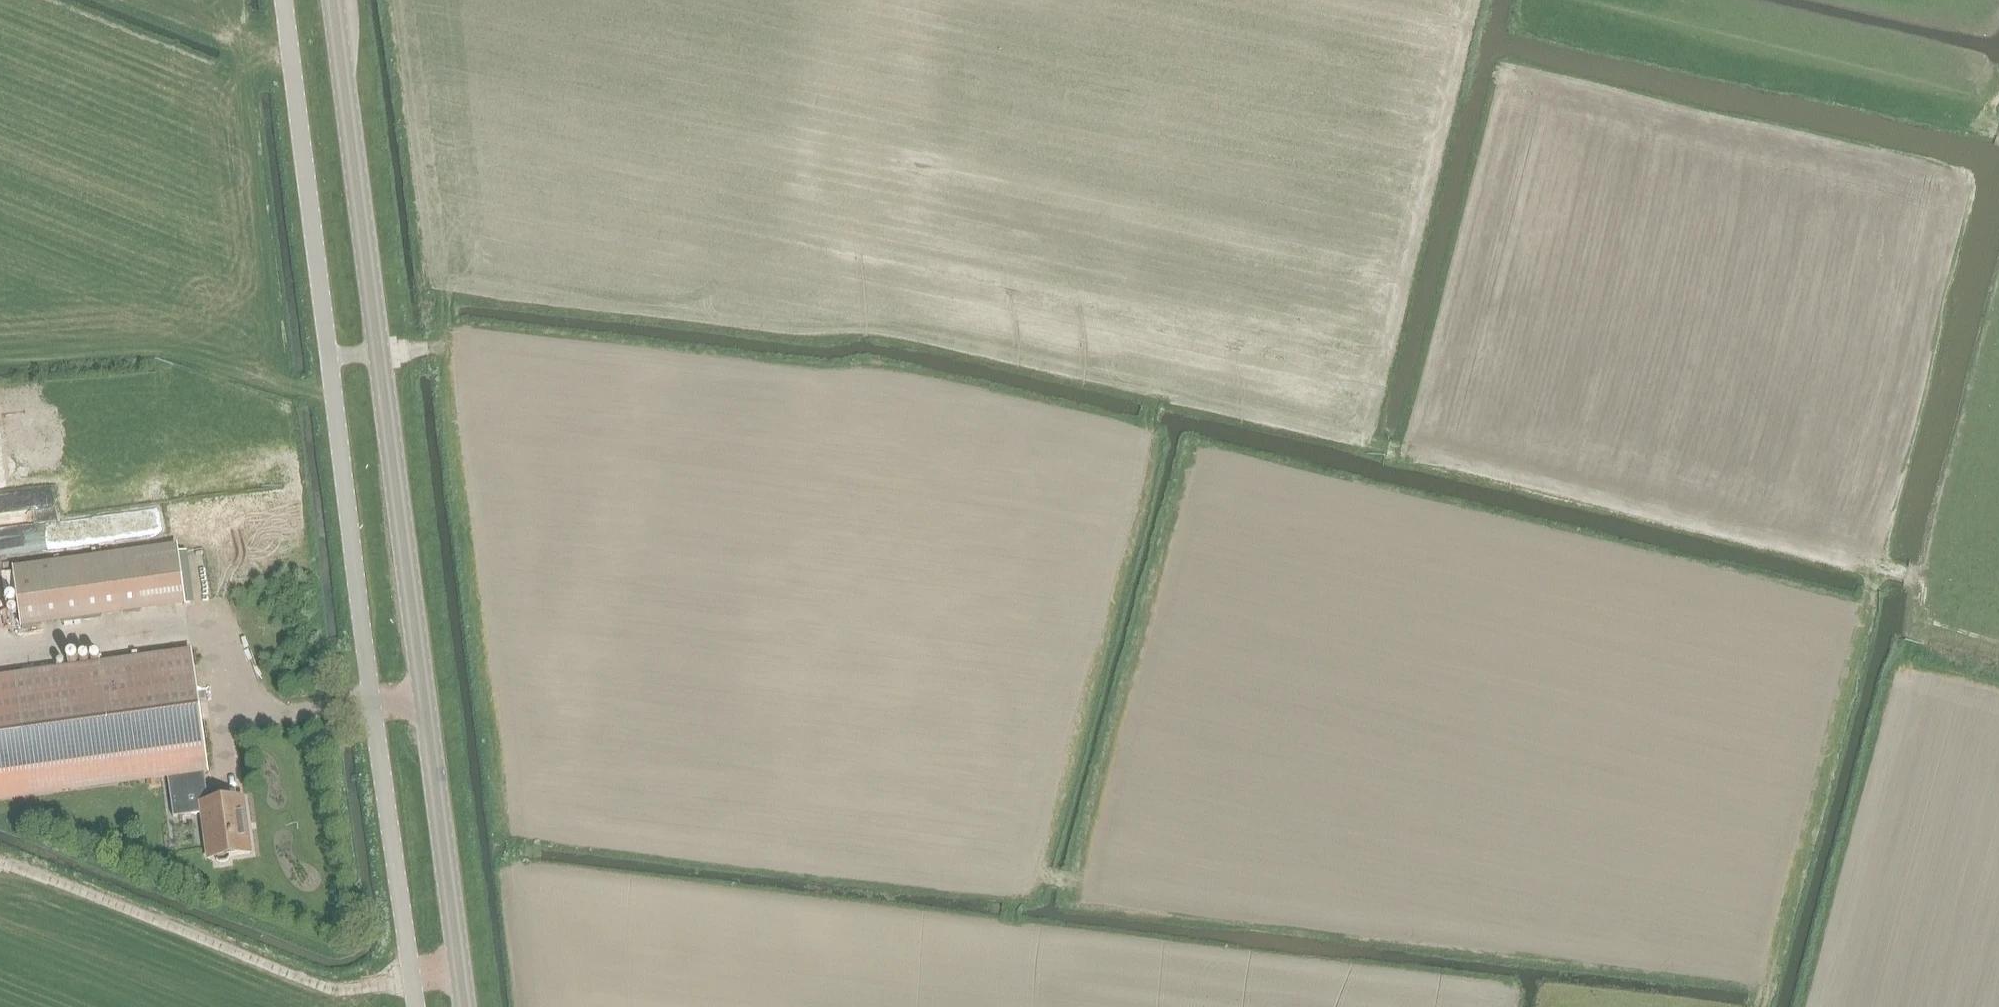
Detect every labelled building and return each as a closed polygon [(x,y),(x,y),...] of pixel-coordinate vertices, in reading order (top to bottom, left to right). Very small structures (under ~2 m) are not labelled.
[(21,627),(184,604),(176,545),(13,567),(21,627)] [(167,775),(173,816),(202,812),(208,859),(216,858),(216,860),(219,862),(226,861),(229,858),(229,856),(250,853),(247,832),(242,832),(237,797),(208,801),(204,770),(207,770),(190,651),(0,677),(0,798),(167,775)]
